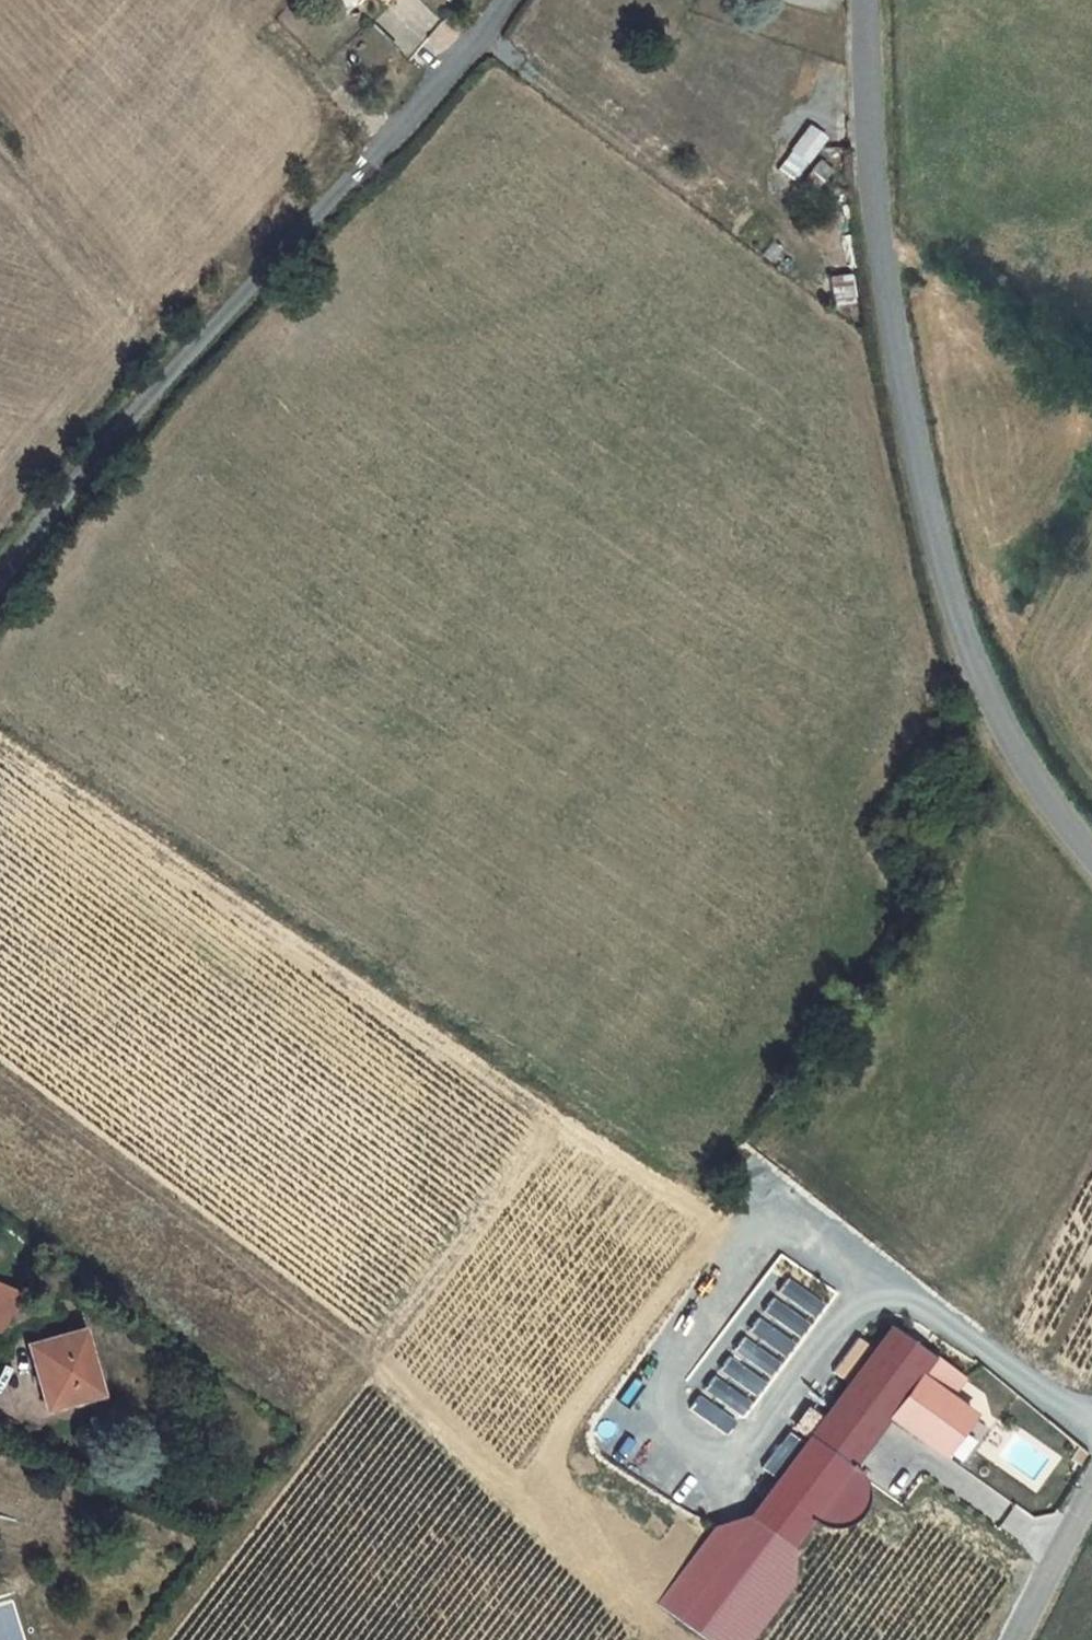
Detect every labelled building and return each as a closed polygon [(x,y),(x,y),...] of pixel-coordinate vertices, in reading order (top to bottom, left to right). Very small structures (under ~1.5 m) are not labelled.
[(806,163),(825,138),(809,126),(791,152),(806,163)] [(794,179),(805,164),(790,153),(779,169),(794,179)] [(854,302),(851,276),(830,278),(833,304),(854,302)] [(7,1323),(15,1306),(20,1295),(0,1286),(0,1320),(7,1323)] [(45,1298),(15,1306),(7,1323),(48,1313),(45,1298)] [(859,1466),(893,1416),(950,1456),(983,1408),(958,1390),(971,1371),(894,1318),(876,1345),(859,1333),(833,1371),(848,1380),(811,1433),(859,1466)] [(29,1346),(47,1408),(98,1393),(80,1331),(29,1346)]
